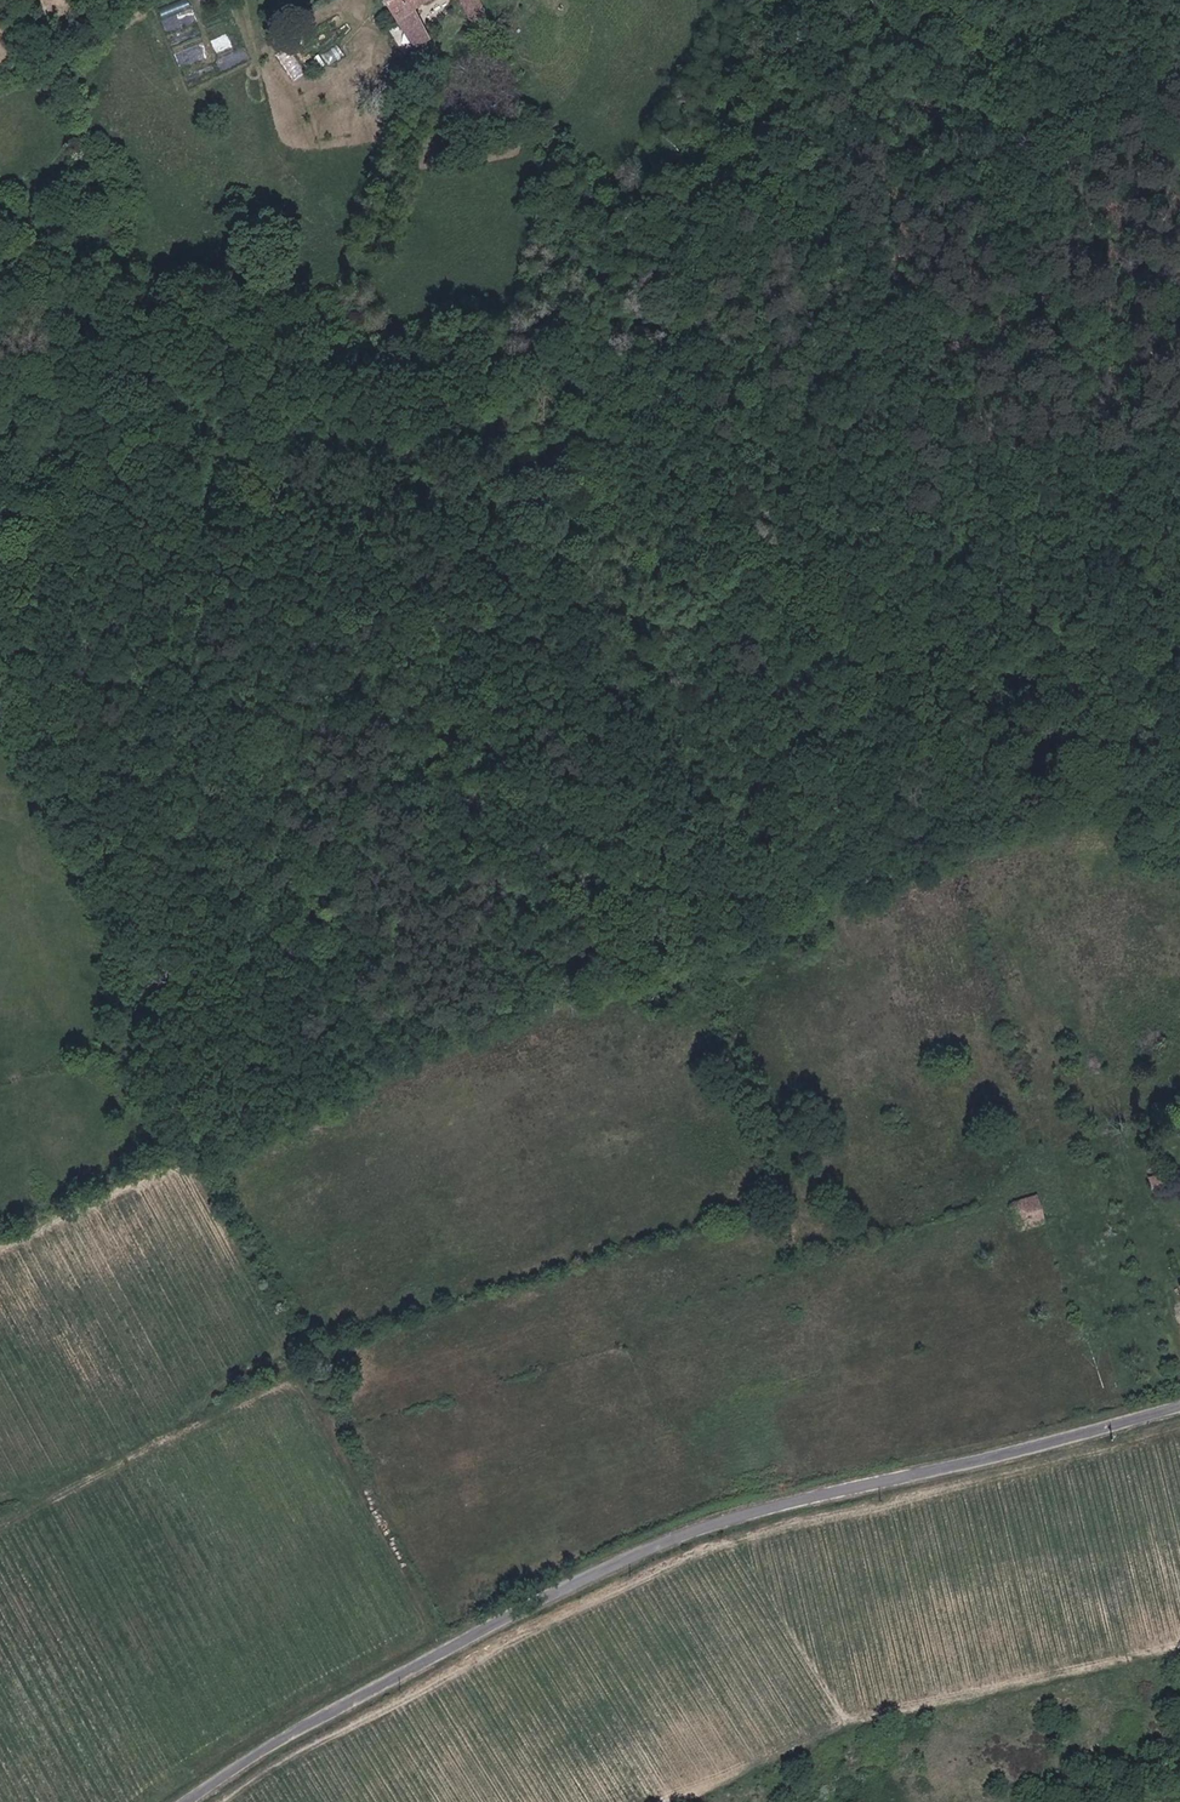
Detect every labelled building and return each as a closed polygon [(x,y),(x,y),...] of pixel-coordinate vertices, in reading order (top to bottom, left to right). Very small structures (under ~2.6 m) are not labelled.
[(417,46),(429,39),(413,13),(424,5),(430,0),(385,0),(417,46)] [(483,16),(477,0),(460,0),(466,18),(469,21),(483,16)] [(450,32),(453,37),(464,30),(461,25),(450,32)] [(1167,1185),(1164,1175),(1155,1178),(1157,1188),(1167,1185)] [(1009,1202),(1019,1231),(1048,1221),(1037,1192),(1009,1202)]
